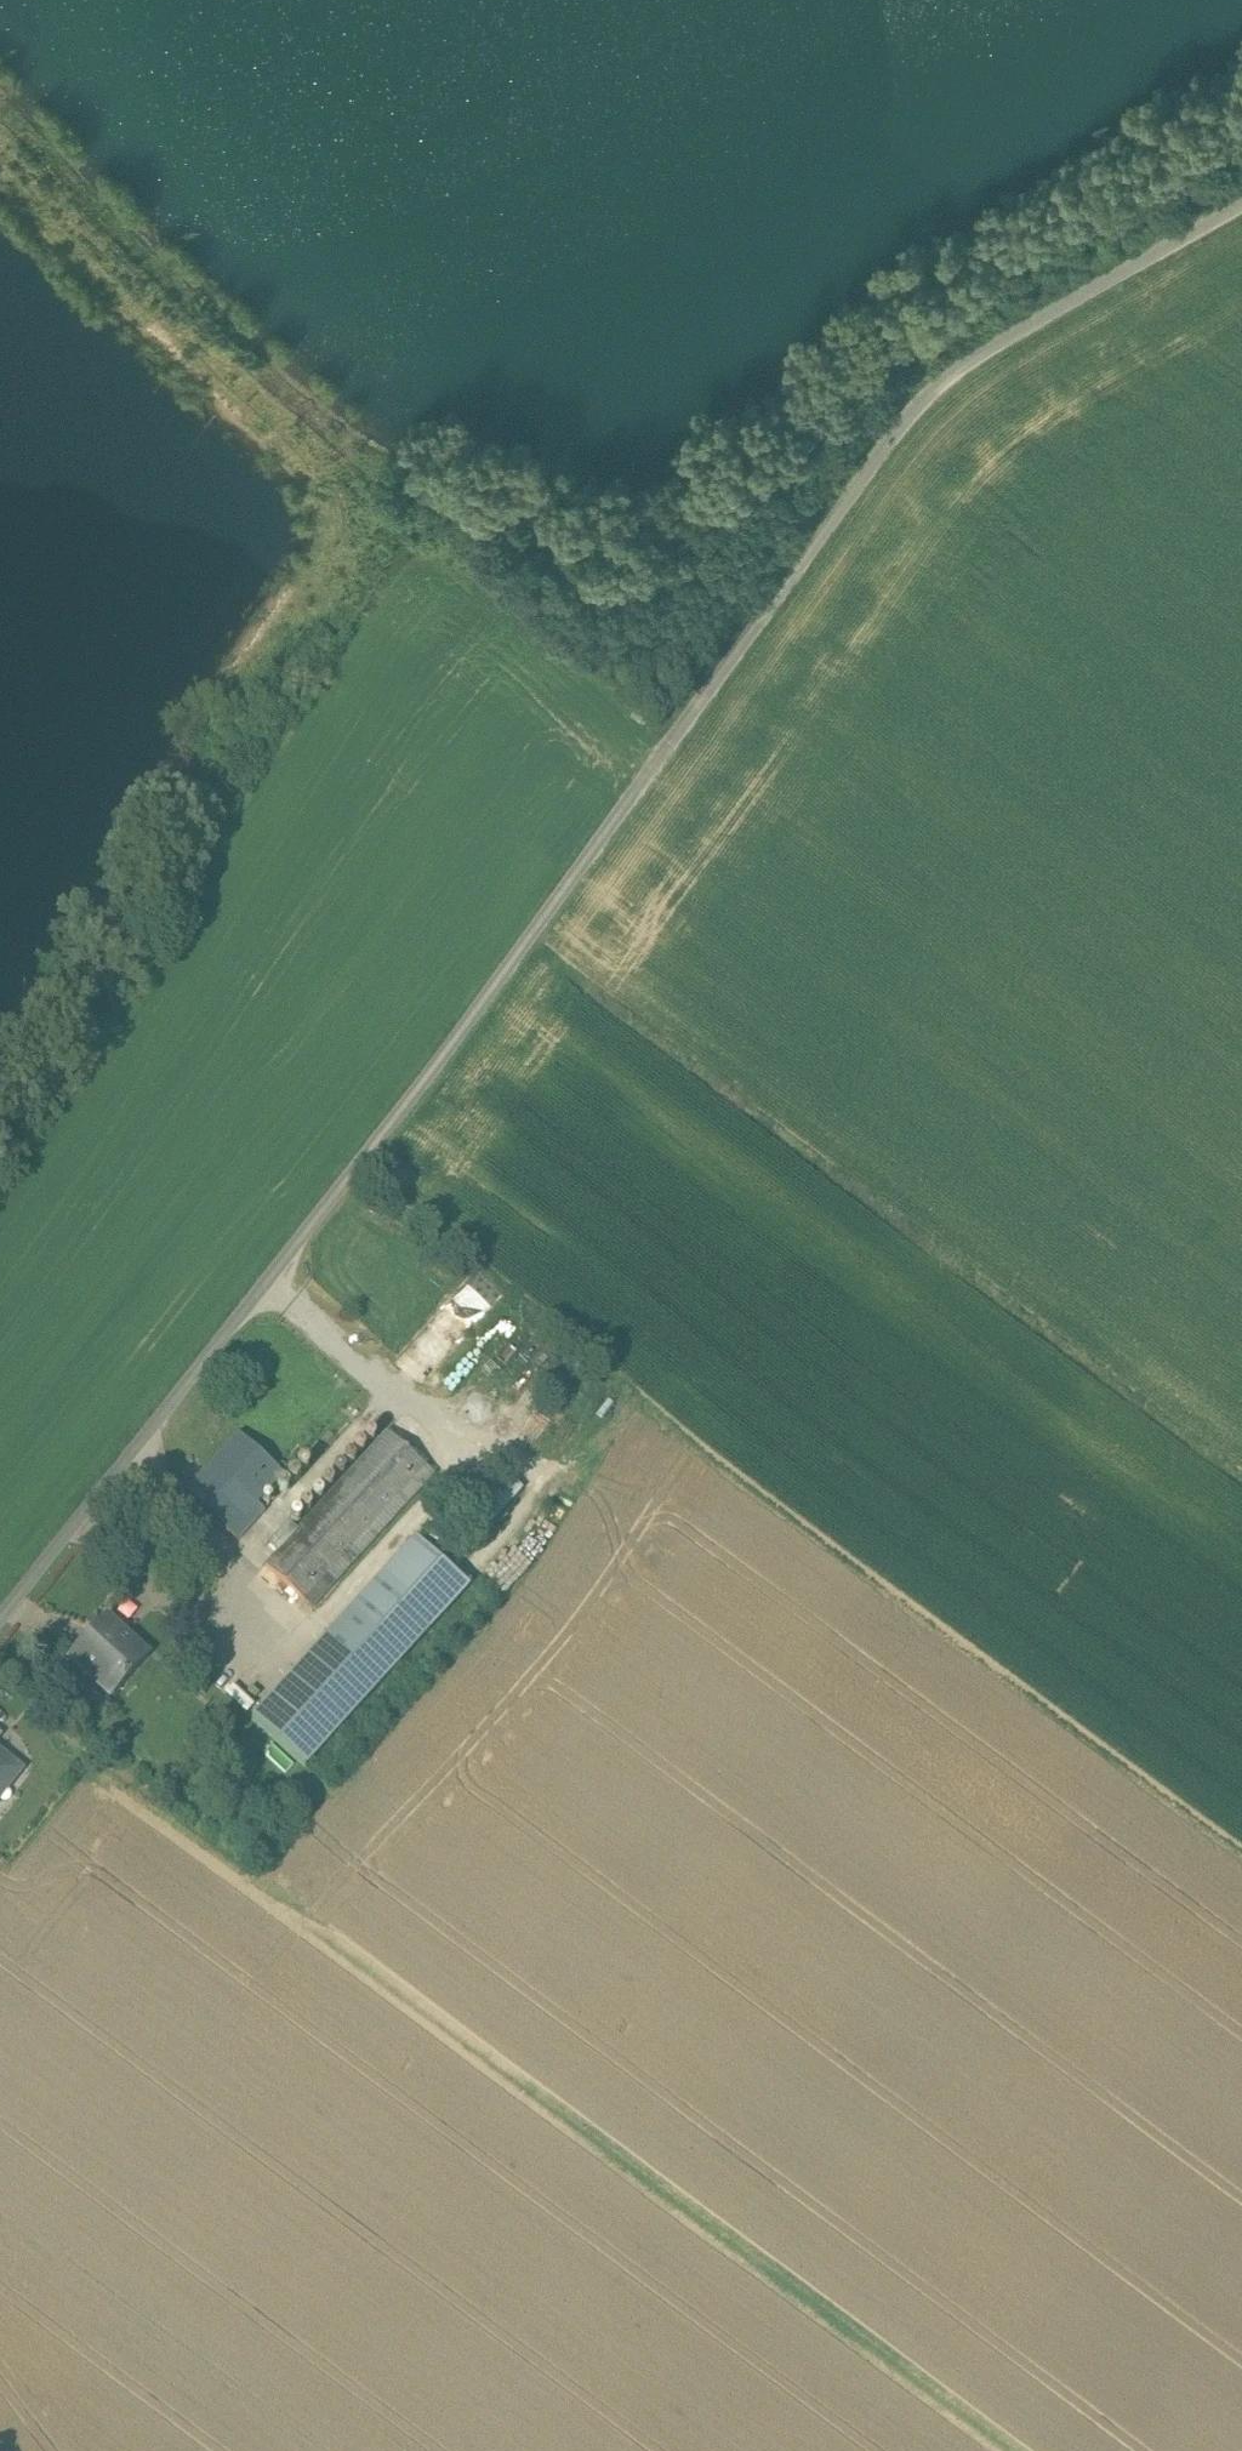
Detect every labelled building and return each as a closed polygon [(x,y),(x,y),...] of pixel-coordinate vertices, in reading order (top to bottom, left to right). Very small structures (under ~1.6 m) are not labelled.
[(275,1555),(265,1566),(304,1602),(316,1589),(326,1578),(427,1468),(388,1432),(296,1533),(275,1555)] [(283,1474),(239,1434),(213,1463),(257,1503),(283,1474)] [(257,1503),(213,1463),(186,1493),(230,1533),(256,1505),(257,1503)] [(256,1505),(230,1533),(240,1542),(265,1514),(256,1505)] [(295,1511),(287,1520),(296,1528),(305,1519),(295,1511)] [(267,1548),(275,1555),(296,1533),(288,1525),(267,1548)] [(416,1539),(252,1719),(305,1767),(469,1587),(416,1539)] [(326,1578),(316,1589),(326,1598),(336,1587),(326,1578)] [(122,1638),(105,1623),(108,1619),(107,1618),(70,1659),(71,1660),(74,1657),(89,1670),(86,1674),(111,1697),(148,1656),(126,1635),(122,1638)] [(1,1780),(7,1785),(19,1770),(0,1755),(0,1781),(1,1780)]
